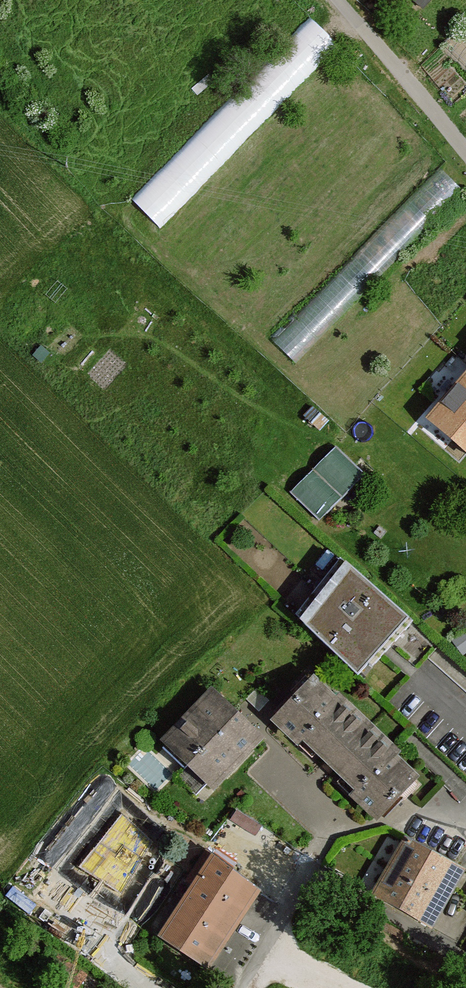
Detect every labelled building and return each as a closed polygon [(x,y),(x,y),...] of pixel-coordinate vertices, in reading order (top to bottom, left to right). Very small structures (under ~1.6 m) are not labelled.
[(303,43),(334,43),(334,23),(303,23),(303,43)] [(219,117),(138,198),(164,224),(245,142),(219,117)] [(410,197),(278,337),(296,354),(429,214),(410,197)] [(427,418),(465,449),(465,369),(427,418)] [(313,469),(342,497),(364,474),(336,446),(313,469)] [(291,491),(320,519),(342,497),(313,469),(291,491)] [(304,624),(360,677),(413,621),(350,565),(304,624)] [(422,780),(317,680),(276,723),(301,747),(306,741),(361,793),(356,798),(381,822),(422,780)] [(215,692),(165,743),(211,787),(260,736),(215,692)] [(435,929),(465,871),(409,842),(378,896),(435,929)] [(258,889),(212,858),(159,935),(205,966),(258,889)]
